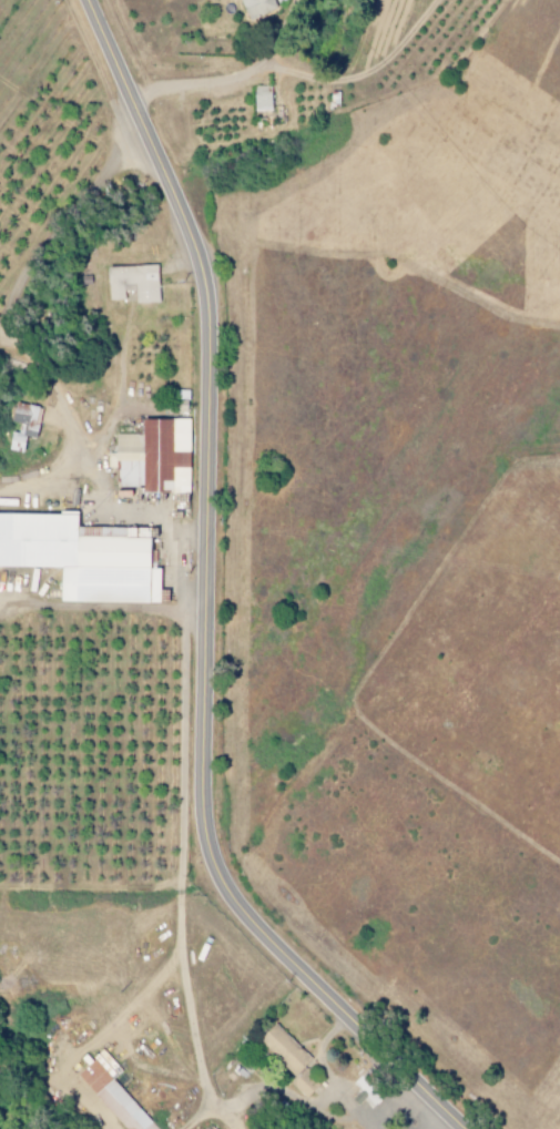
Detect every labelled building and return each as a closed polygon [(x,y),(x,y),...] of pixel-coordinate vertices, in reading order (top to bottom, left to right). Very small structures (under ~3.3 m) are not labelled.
[(275,8),(272,3),(279,0),(237,0),(246,20),(275,8)] [(250,87),(251,108),(268,107),(267,86),(250,87)] [(156,303),(154,265),(102,267),(104,300),(120,300),(120,289),(132,289),(132,304),(156,303)] [(19,452),(21,437),(34,438),(37,406),(10,403),(8,422),(17,422),(16,433),(7,432),(5,450),(19,452)] [(186,419),(137,419),(137,434),(112,434),(112,487),(137,487),(137,492),(186,492),(186,419)] [(53,568),(53,602),(155,604),(155,568),(145,568),(145,538),(120,538),(121,528),(73,528),(73,514),(0,513),(0,567),(53,568)] [(254,1042),(292,1076),(308,1058),(270,1024),(254,1042)] [(91,1059),(74,1074),(117,1123),(124,1116),(136,1128),(153,1128),(91,1059)]
